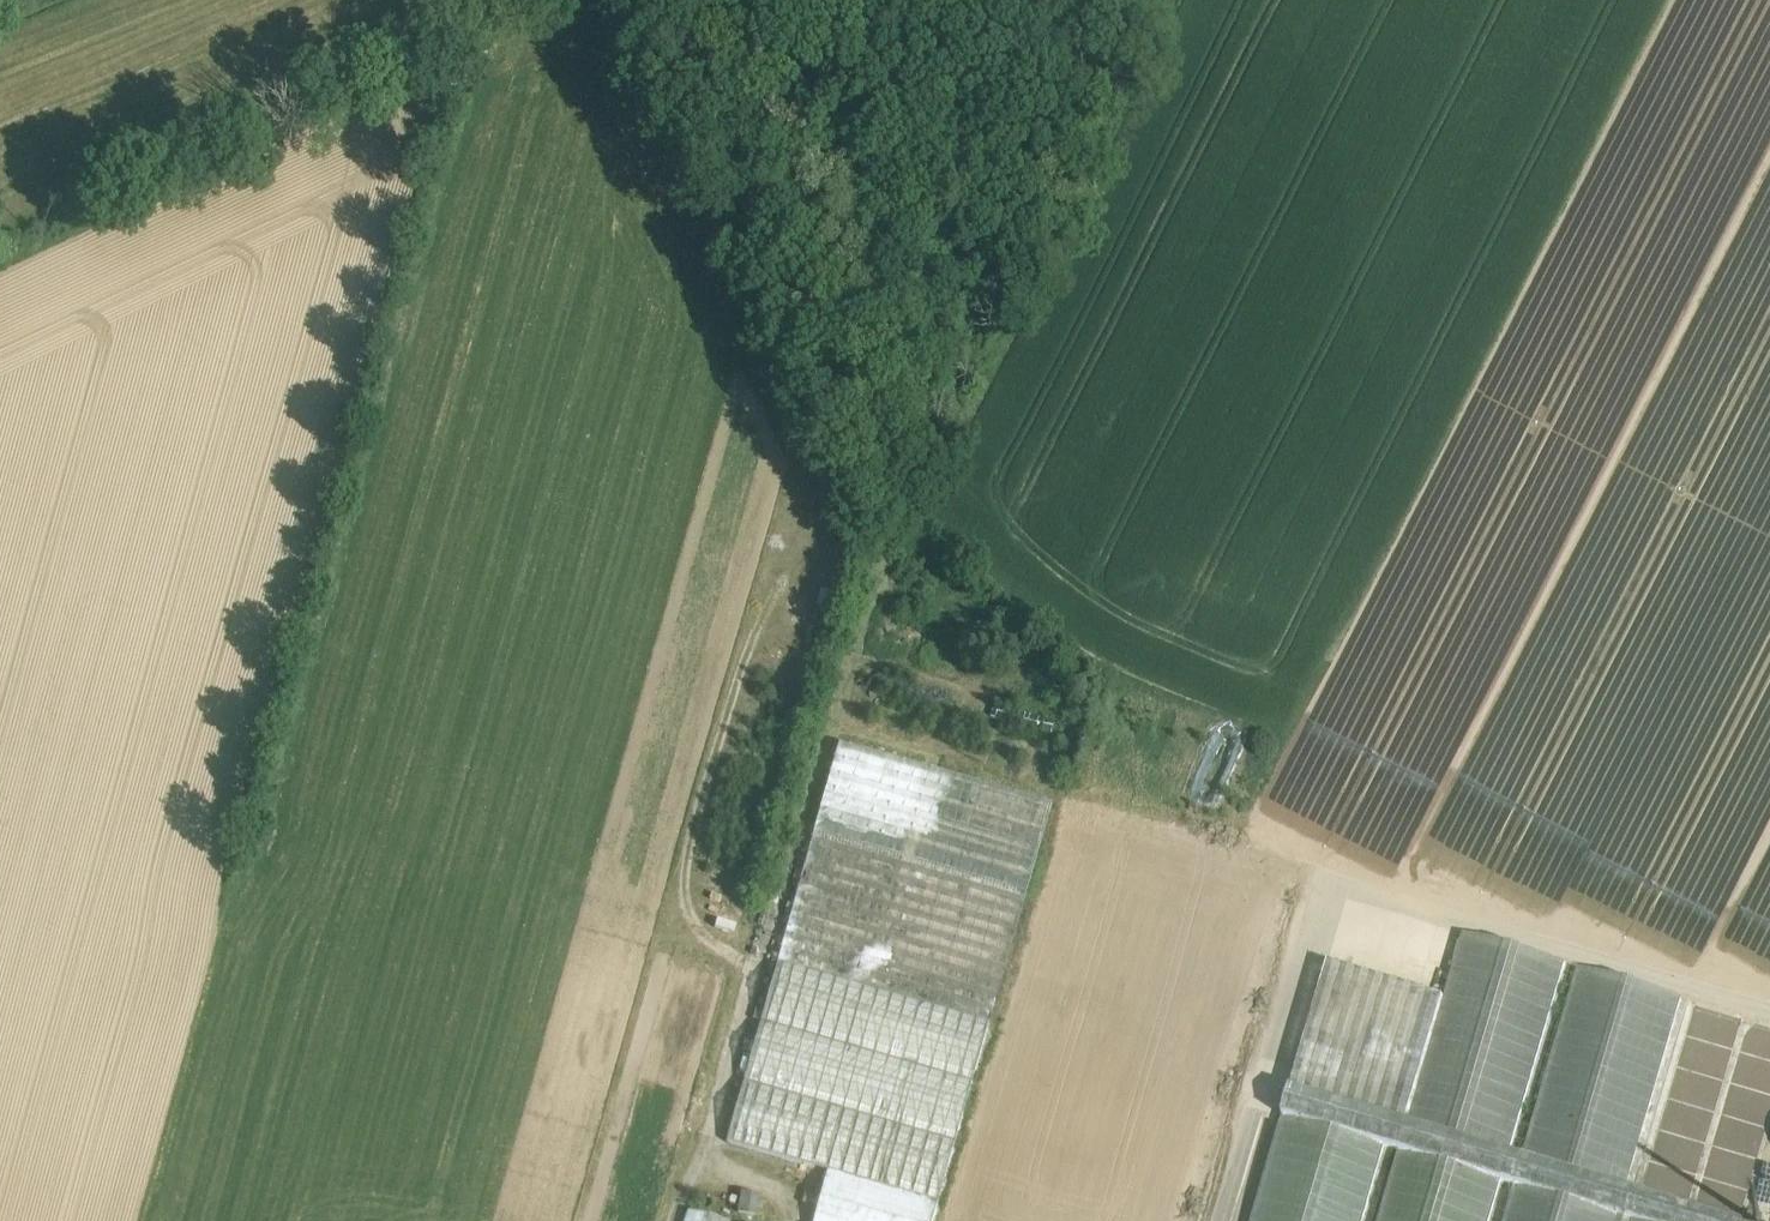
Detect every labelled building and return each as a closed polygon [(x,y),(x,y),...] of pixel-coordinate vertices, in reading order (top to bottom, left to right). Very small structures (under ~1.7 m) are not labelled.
[(1052,804),(839,744),(812,839),(1024,900),(1052,804)] [(814,1220),(932,1220),(1024,900),(812,839),(727,1142),(828,1171),(814,1220)] [(1463,933),(1444,998),(1328,964),(1252,1220),(1742,1220),(1769,1126),(1769,1025),(1463,933)] [(685,1220),(725,1220),(688,1210),(685,1220)]
